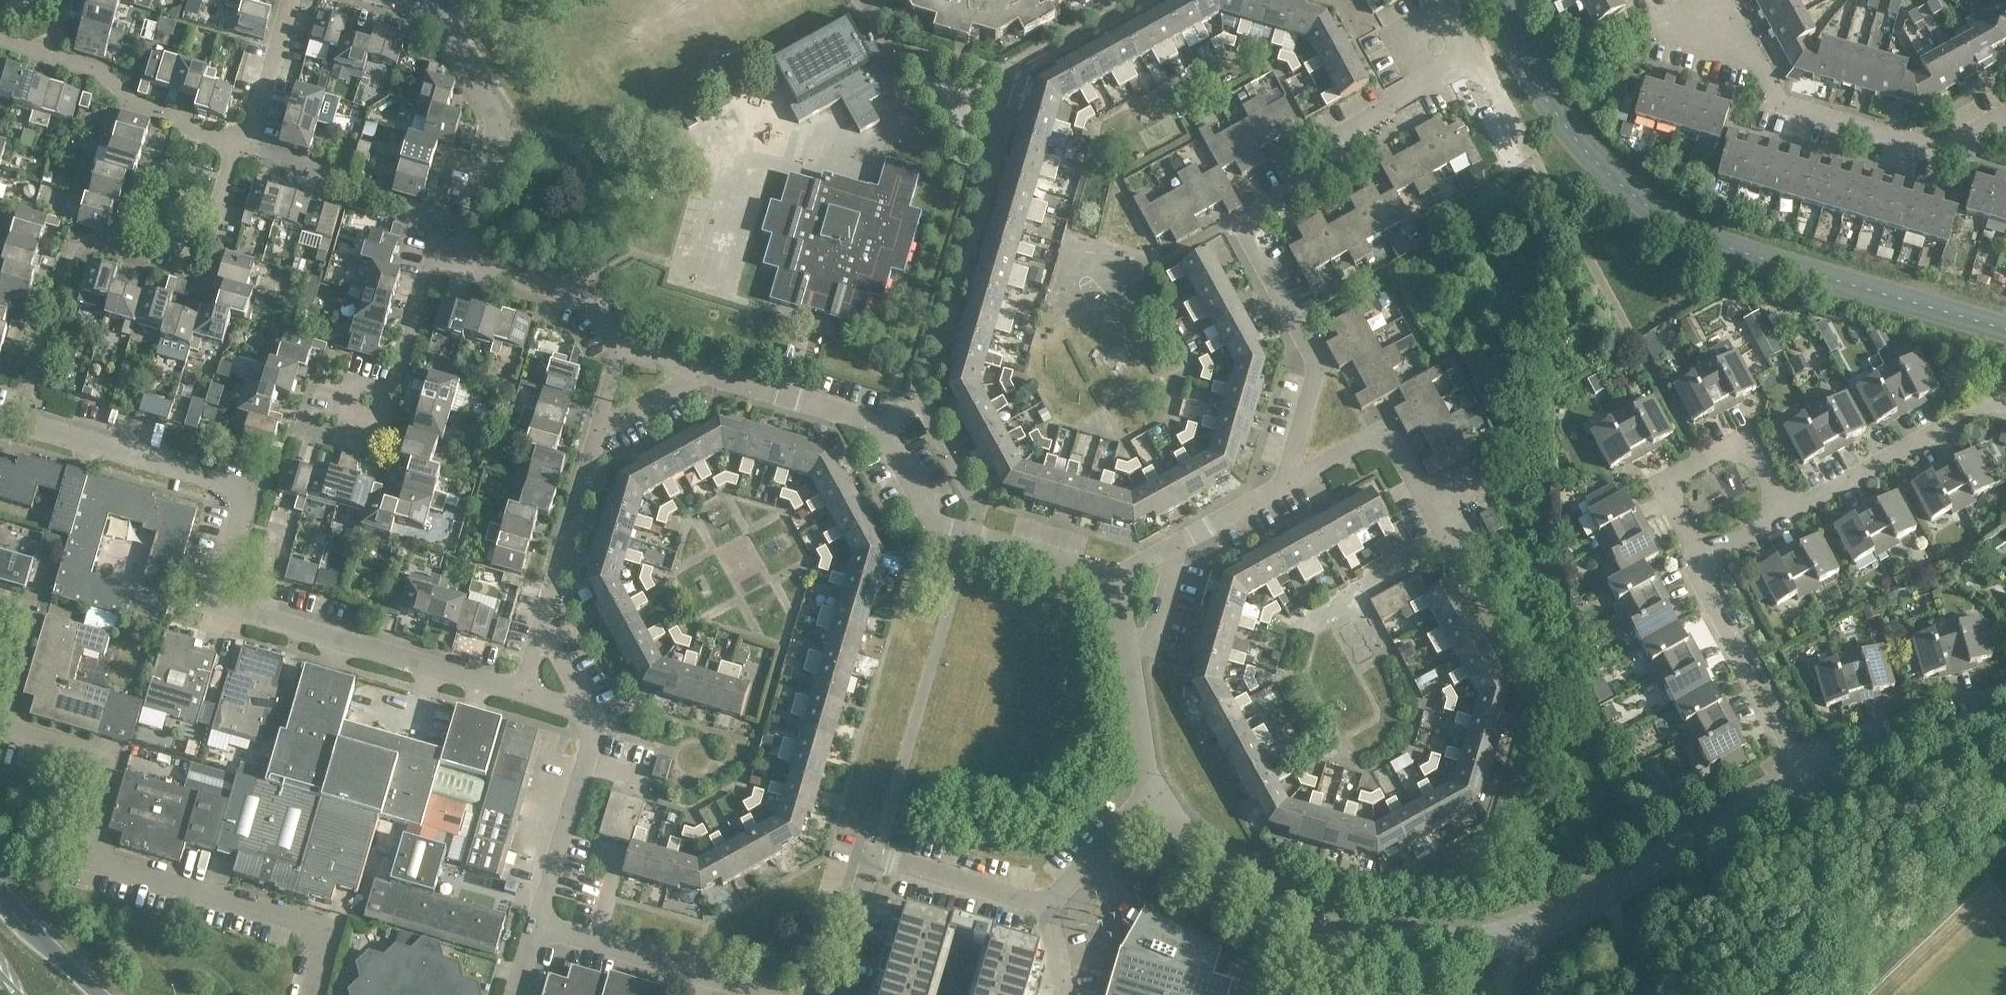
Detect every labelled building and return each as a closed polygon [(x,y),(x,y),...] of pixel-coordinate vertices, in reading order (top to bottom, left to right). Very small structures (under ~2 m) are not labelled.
[(83,23),(125,36),(127,27),(114,23),(120,3),(110,0),(90,0),(83,23)] [(120,3),(147,11),(150,2),(146,1),(146,0),(110,0),(120,3)] [(257,8),(230,0),(228,0),(226,8),(240,12),(234,32),(263,41),(271,12),(257,8)] [(912,16),(936,23),(933,35),(966,44),(977,9),(965,6),(967,0),(903,0),(912,16)] [(992,4),(979,0),(977,9),(966,44),(968,45),(971,33),(995,40),(1017,29),(1023,39),(1054,22),(1042,0),(999,0),(992,4)] [(1054,22),(1055,21),(1050,11),(1069,0),(1042,0),(1054,22)] [(1201,25),(1187,0),(1180,0),(1165,8),(1181,36),(1191,30),(1200,44),(1209,39),(1201,25)] [(1219,0),(1187,0),(1201,25),(1220,14),(1219,0)] [(1220,14),(1241,20),(1246,0),(1219,0),(1220,14)] [(1241,20),(1236,36),(1247,39),(1251,23),(1263,27),(1271,0),(1246,0),(1241,20)] [(1285,0),(1271,0),(1263,27),(1275,30),(1271,46),(1282,49),(1286,33),(1295,3),(1285,0)] [(1373,14),(1376,13),(1399,0),(1365,0),(1373,14)] [(1594,29),(1623,13),(1628,24),(1630,23),(1618,1),(1619,0),(1579,0),(1594,29)] [(1761,12),(1783,0),(1754,0),(1761,12)] [(1795,0),(1783,0),(1761,12),(1758,14),(1761,21),(1764,19),(1772,32),(1803,14),(1795,0)] [(1866,8),(1876,11),(1880,0),(1869,0),(1866,8)] [(1936,0),(1935,0),(1926,5),(1932,16),(1941,11),(1936,0)] [(1997,0),(1994,0),(1990,14),(1976,10),(1974,19),(2005,43),(2005,39),(2005,3),(1997,0)] [(1900,5),(1891,2),(1887,14),(1897,17),(1900,5)] [(1305,6),(1295,3),(1286,33),(1307,39),(1324,18),(1321,16),(1304,11),(1305,6)] [(181,6),(166,14),(178,17),(181,6)] [(1181,36),(1165,8),(1145,19),(1169,61),(1178,56),(1170,42),(1181,36)] [(1922,22),(1916,10),(1908,15),(1914,27),(1922,22)] [(347,22),(318,14),(310,42),(330,48),(326,63),(334,65),(347,22)] [(1814,34),(1803,14),(1772,32),(1768,34),(1771,40),(1775,38),(1793,70),(1812,47),(1807,38),(1814,34)] [(1326,21),(1324,18),(1307,39),(1318,59),(1345,44),(1340,34),(1335,37),(1326,21)] [(1169,61),(1145,19),(1125,30),(1140,58),(1152,52),(1160,66),(1169,61)] [(2005,43),(1974,19),(1966,23),(1972,35),(1959,42),(1976,74),(1978,78),(1984,75),(1982,70),(1996,63),(1989,51),(2005,43)] [(870,40),(860,45),(848,21),(776,61),(773,63),(797,106),(790,109),(799,124),(841,100),(860,133),(879,123),(874,112),(871,114),(868,108),(870,100),(877,96),(878,99),(897,88),(870,40)] [(355,25),(347,22),(334,65),(363,74),(368,59),(372,45),(351,39),(355,25)] [(125,36),(83,23),(75,53),(103,61),(109,40),(122,44),(125,36)] [(409,26),(400,24),(396,36),(376,31),(372,45),(368,59),(397,67),(409,26)] [(1140,58),(1125,30),(1105,42),(1128,83),(1138,78),(1129,64),(1140,58)] [(1224,47),(1223,36),(1210,43),(1215,52),(1224,47)] [(1236,40),(1223,36),(1224,47),(1233,49),(1236,40)] [(1821,49),(1812,47),(1793,70),(1813,76),(1812,80),(1818,82),(1820,78),(1834,82),(1844,47),(1823,41),(1821,49)] [(1128,83),(1105,42),(1085,53),(1100,80),(1111,74),(1119,88),(1128,83)] [(1976,74),(1959,42),(1940,52),(1957,84),(1959,88),(1965,85),(1963,81),(1976,74)] [(1356,64),(1345,44),(1318,59),(1304,67),(1309,76),(1323,69),(1329,79),(1356,64)] [(1199,49),(1198,54),(1202,61),(1212,56),(1206,46),(1199,49)] [(1865,53),(1844,47),(1834,82),(1833,86),(1839,88),(1840,84),(1855,88),(1865,53)] [(1957,84),(1940,52),(1920,63),(1937,95),(1938,95),(1940,99),(1946,95),(1944,91),(1957,84)] [(150,53),(144,73),(138,94),(147,97),(150,84),(170,90),(179,61),(150,53)] [(1100,80),(1085,53),(1064,64),(1080,92),(1088,106),(1097,100),(1089,86),(1100,80)] [(1280,53),(1277,62),(1287,65),(1293,57),(1280,53)] [(1885,59),(1865,53),(1855,88),(1854,92),(1860,94),(1861,90),(1875,94),(1885,59)] [(1293,56),(1293,57),(1287,65),(1291,74),(1300,69),(1293,56)] [(1907,66),(1885,59),(1875,94),(1874,99),(1881,100),(1882,96),(1917,106),(1927,101),(1914,77),(1905,74),(1907,66)] [(208,69),(179,61),(170,90),(167,103),(176,105),(179,92),(199,98),(208,69)] [(438,66),(430,64),(418,105),(447,114),(455,85),(434,79),(438,66)] [(1080,92),(1064,64),(1055,69),(1057,73),(1042,82),(1040,85),(1060,102),(1080,92)] [(1368,85),(1356,64),(1329,79),(1335,90),(1321,98),(1326,108),(1368,85)] [(0,66),(0,98),(15,102),(22,76),(23,73),(0,66)] [(1182,66),(1175,70),(1177,74),(1184,70),(1182,66)] [(216,72),(208,69),(199,98),(195,113),(225,121),(233,92),(212,86),(216,72)] [(322,73),(317,88),(324,90),(329,75),(322,73)] [(1676,78),(1666,75),(1662,87),(1666,89),(1656,124),(1677,130),(1687,95),(1683,94),(1672,90),(1676,78)] [(50,84),(22,76),(15,102),(13,106),(33,111),(29,124),(38,127),(50,84)] [(363,76),(361,82),(369,84),(371,78),(363,76)] [(1138,79),(1129,84),(1134,91),(1142,86),(1138,79)] [(1697,84),(1687,81),(1683,94),(1687,95),(1677,130),(1698,136),(1708,101),(1704,100),(1693,97),(1697,84)] [(1635,117),(1656,124),(1666,89),(1662,87),(1645,82),(1635,117)] [(80,93),(50,84),(38,127),(46,129),(50,116),(71,122),(80,93)] [(1060,102),(1040,85),(1037,88),(1032,105),(1027,104),(1024,114),(1054,123),(1060,102)] [(1250,85),(1244,88),(1250,99),(1256,96),(1250,85)] [(326,96),(297,87),(288,116),(317,125),(326,96)] [(1717,90),(1708,87),(1704,100),(1708,101),(1698,136),(1719,142),(1729,107),(1714,103),(1717,90)] [(92,96),(84,94),(79,108),(88,110),(92,96)] [(1244,94),(1238,97),(1242,105),(1248,102),(1244,94)] [(1626,94),(1623,104),(1630,106),(1633,96),(1626,94)] [(1260,98),(1251,103),(1273,142),(1287,134),(1294,146),(1293,146),(1294,147),(1306,140),(1284,99),(1266,109),(1261,99),(1260,98)] [(271,102),(268,110),(282,115),(285,106),(271,102)] [(1273,142),(1251,103),(1242,108),(1242,109),(1243,109),(1248,119),(1231,129),(1253,169),(1266,162),(1265,161),(1265,162),(1258,150),(1273,142)] [(447,114),(418,105),(415,114),(430,119),(424,139),(434,142),(452,147),(461,118),(447,114)] [(698,126),(689,109),(680,114),(689,131),(698,126)] [(1078,116),(1086,123),(1095,118),(1090,109),(1078,116)] [(1621,109),(1618,120),(1625,122),(1628,111),(1621,109)] [(280,123),(282,115),(268,110),(265,119),(280,123)] [(151,121),(121,112),(113,141),(142,149),(151,121)] [(1070,127),(1054,123),(1024,114),(1017,136),(1048,145),(1051,133),(1067,138),(1070,127)] [(317,125),(288,116),(280,145),(309,153),(317,125)] [(1086,123),(1078,116),(1074,129),(1083,132),(1086,123)] [(1439,119),(1438,118),(1426,125),(1448,165),(1466,156),(1472,166),(1471,167),(1472,168),(1481,162),(1460,122),(1445,131),(1438,120),(1439,119)] [(352,124),(350,131),(356,133),(358,125),(352,124)] [(1623,124),(1619,136),(1629,139),(1633,127),(1623,124)] [(1448,165),(1426,125),(1414,132),(1414,133),(1415,133),(1421,144),(1406,152),(1429,191),(1438,186),(1437,185),(1431,175),(1448,165)] [(1198,132),(1218,168),(1219,168),(1221,171),(1235,164),(1241,175),(1240,175),(1241,176),(1253,169),(1231,129),(1214,138),(1208,128),(1208,127),(1198,132)] [(1738,133),(1728,130),(1725,143),(1728,144),(1717,178),(1738,185),(1749,150),(1745,149),(1734,146),(1738,133)] [(24,132),(20,146),(31,149),(35,135),(24,132)] [(397,162),(401,163),(426,171),(434,142),(424,139),(405,133),(397,162)] [(1048,145),(1017,136),(1011,158),(1057,172),(1060,162),(1044,157),(1048,145)] [(1759,139),(1749,136),(1745,149),(1749,150),(1738,185),(1759,191),(1769,156),(1766,155),(1755,152),(1759,139)] [(111,150),(105,170),(123,175),(127,177),(134,179),(142,149),(113,141),(100,137),(98,146),(111,150)] [(357,151),(371,155),(373,146),(359,142),(357,151)] [(1779,145),(1770,142),(1766,155),(1769,156),(1759,191),(1780,197),(1790,162),(1786,161),(1776,157),(1779,145)] [(1386,148),(1386,147),(1373,154),(1393,191),(1394,190),(1396,194),(1397,194),(1413,185),(1419,195),(1419,196),(1429,191),(1406,152),(1392,159),(1386,148)] [(1800,151),(1790,148),(1786,161),(1790,162),(1780,197),(1801,203),(1811,168),(1808,167),(1797,164),(1800,151)] [(357,151),(354,160),(368,163),(371,155),(357,151)] [(1821,157),(1811,154),(1808,167),(1811,168),(1801,203),(1821,209),(1832,174),(1828,173),(1817,170),(1821,157)] [(1057,172),(1011,158),(1005,181),(1035,189),(1038,178),(1054,182),(1057,172)] [(1180,159),(1171,164),(1177,173),(1185,169),(1180,159)] [(1188,160),(1183,163),(1186,168),(1191,165),(1188,160)] [(1841,163),(1832,160),(1828,173),(1832,174),(1821,209),(1842,215),(1852,180),(1849,179),(1838,176),(1841,163)] [(426,171),(401,163),(393,192),(421,201),(430,172),(426,171)] [(1482,163),(1470,170),(1478,184),(1490,178),(1482,163)] [(1195,165),(1186,171),(1208,210),(1222,202),(1229,214),(1228,214),(1229,215),(1241,208),(1221,171),(1219,168),(1218,168),(1201,177),(1195,167),(1196,167),(1195,165)] [(1862,169),(1853,166),(1849,179),(1852,180),(1842,215),(1863,221),(1873,186),(1870,185),(1859,182),(1862,169)] [(94,167),(86,196),(115,204),(119,206),(127,177),(123,175),(105,170),(94,167)] [(921,179),(886,169),(877,198),(822,182),(819,193),(789,184),(780,214),(771,211),(762,243),(772,245),(763,275),(778,280),(770,310),(801,319),(802,317),(830,325),(830,327),(861,336),(870,307),(883,310),(892,280),(904,283),(922,222),(909,219),(921,179)] [(1208,210),(1186,171),(1177,176),(1178,177),(1183,187),(1166,196),(1188,237),(1200,230),(1194,218),(1208,210)] [(1997,171),(1993,184),(1996,185),(1986,219),(2005,225),(2005,188),(2004,187),(2005,179),(2005,174),(1997,171)] [(1883,175),(1873,172),(1870,185),(1873,186),(1863,221),(1884,227),(1894,192),(1890,191),(1879,188),(1883,175)] [(1904,181),(1894,178),(1890,191),(1894,192),(1884,227),(1905,233),(1915,198),(1911,197),(1900,194),(1904,181)] [(1965,213),(1986,219),(1996,185),(1993,184),(1976,179),(1965,213)] [(1035,189),(1005,181),(998,203),(1044,216),(1047,206),(1032,201),(1035,189)] [(283,191),(254,183),(251,192),(241,225),(250,228),(254,215),(274,221),(283,191)] [(1925,187),(1915,184),(1911,197),(1915,198),(1905,233),(1925,239),(1936,204),(1932,203),(1921,200),(1925,187)] [(316,187),(306,185),(303,197),(283,191),(274,221),(303,230),(311,204),(316,187)] [(1374,187),(1373,186),(1361,192),(1383,234),(1400,224),(1406,235),(1405,235),(1406,236),(1416,230),(1397,194),(1396,194),(1394,190),(1393,191),(1379,198),(1373,187),(1374,187)] [(1946,193),(1936,190),(1932,203),(1936,204),(1925,239),(1946,246),(1957,210),(1942,206),(1946,193)] [(1383,234),(1361,192),(1349,199),(1349,200),(1356,211),(1341,219),(1363,260),(1372,255),(1372,254),(1371,254),(1365,243),(1383,234)] [(1143,194),(1133,200),(1155,240),(1169,232),(1176,244),(1188,237),(1166,196),(1149,206),(1143,196),(1144,195),(1143,194)] [(115,204),(86,196),(77,225),(106,234),(115,204)] [(123,197),(120,206),(134,210),(136,201),(123,197)] [(1044,216),(998,203),(992,224),(1022,233),(1026,222),(1041,226),(1044,216)] [(339,213),(311,204),(303,230),(302,233),(322,239),(318,252),(327,254),(339,213)] [(134,210),(120,206),(118,215),(131,219),(134,210)] [(19,208),(10,237),(40,246),(46,226),(59,230),(61,220),(19,208)] [(1321,216),(1320,214),(1308,221),(1330,263),(1347,253),(1353,264),(1353,265),(1363,260),(1341,219),(1326,227),(1320,216),(1321,216)] [(1330,263),(1308,221),(1295,228),(1296,230),(1297,229),(1303,241),(1288,249),(1309,289),(1320,283),(1319,282),(1313,272),(1330,263)] [(403,226),(394,223),(389,237),(369,231),(361,259),(372,263),(390,268),(403,226)] [(1022,233),(992,224),(986,246),(1016,255),(1032,260),(1035,249),(1019,245),(1022,233)] [(40,246),(10,237),(2,266),(6,267),(31,274),(40,246)] [(1016,255),(986,246),(979,268),(1025,281),(1028,271),(1013,266),(1016,255)] [(213,249),(213,250),(211,257),(223,261),(218,281),(247,290),(255,261),(213,249)] [(1941,261),(1953,264),(1956,255),(1943,251),(1941,261)] [(318,252),(315,261),(324,263),(327,254),(318,252)] [(1186,277),(1192,287),(1219,272),(1208,252),(1166,274),(1172,284),(1186,277)] [(40,266),(53,270),(56,261),(42,257),(40,266)] [(401,271),(390,268),(372,263),(366,283),(353,279),(351,288),(392,300),(401,271)] [(118,272),(89,264),(78,302),(98,308),(97,313),(105,316),(114,287),(118,272)] [(6,267),(0,288),(0,297),(12,300),(27,305),(35,275),(31,274),(6,267)] [(1025,281),(979,268),(973,290),(1003,298),(1006,286),(1022,291),(1025,281)] [(1033,268),(1029,280),(1042,284),(1046,272),(1033,268)] [(1230,292),(1219,272),(1192,287),(1197,298),(1184,306),(1189,315),(1230,292)] [(1977,276),(1975,284),(1987,287),(1989,280),(1977,276)] [(169,278),(166,291),(174,294),(178,281),(169,278)] [(187,283),(178,281),(174,294),(183,296),(187,283)] [(247,290),(218,281),(215,281),(213,289),(222,292),(216,312),(230,316),(249,322),(257,293),(247,290)] [(478,289),(468,285),(464,299),(474,302),(478,289)] [(142,295),(114,287),(105,316),(125,321),(121,335),(130,337),(134,324),(142,295)] [(392,300),(351,288),(348,297),(361,300),(355,321),(384,329),(392,300)] [(487,291),(478,289),(474,302),(483,304),(487,291)] [(1003,298),(973,290),(967,312),(1013,325),(1015,315),(999,310),(1003,298)] [(144,291),(143,295),(142,295),(134,324),(163,332),(170,310),(173,300),(144,291)] [(304,291),(300,305),(312,308),(316,295),(304,291)] [(1241,312),(1230,292),(1189,315),(1193,324),(1208,317),(1213,327),(1241,312)] [(1387,292),(1375,299),(1380,309),(1393,302),(1387,292)] [(0,297),(0,328),(4,329),(12,300),(0,297)] [(1375,312),(1369,302),(1330,324),(1338,339),(1327,345),(1327,344),(1325,345),(1332,357),(1372,335),(1363,318),(1373,312),(1374,312),(1375,312)] [(471,312),(442,303),(434,332),(463,340),(464,337),(471,312)] [(473,307),(471,312),(464,337),(493,345),(501,316),(473,307)] [(230,316),(216,312),(202,308),(199,319),(190,348),(190,350),(198,352),(202,339),(222,345),(230,316)] [(199,319),(170,310),(163,332),(161,339),(190,348),(199,319)] [(502,312),(501,316),(493,345),(490,354),(499,356),(503,343),(523,349),(531,321),(502,312)] [(1013,325),(967,312),(960,334),(990,342),(994,330),(1010,335),(1013,325)] [(1252,332),(1241,312),(1213,327),(1219,338),(1205,346),(1211,355),(1225,348),(1252,332)] [(1775,312),(1767,317),(1774,330),(1782,326),(1775,312)] [(1758,316),(1744,323),(1756,344),(1770,337),(1758,316)] [(1687,320),(1680,323),(1687,335),(1694,331),(1687,320)] [(384,329),(355,321),(349,341),(337,337),(334,346),(375,358),(384,329)] [(294,322),(291,334),(303,337),(305,329),(303,324),(294,322)] [(12,323),(10,331),(23,335),(26,326),(12,323)] [(1881,329),(1870,335),(1878,350),(1890,344),(1881,329)] [(23,335),(10,331),(7,340),(20,344),(23,335)] [(285,332),(277,361),(306,370),(312,349),(324,353),(327,344),(303,337),(291,334),(285,332)] [(1258,342),(1252,332),(1225,348),(1235,366),(1262,363),(1262,360),(1253,344),(1258,342)] [(990,342),(960,334),(954,356),(983,365),(1000,370),(1003,359),(986,354),(990,342)] [(1382,353),(1372,335),(1332,357),(1339,369),(1340,369),(1340,368),(1351,362),(1359,376),(1399,355),(1398,355),(1394,346),(1393,346),(1392,346),(1393,347),(1382,353)] [(1191,339),(1185,343),(1189,351),(1196,347),(1191,339)] [(1403,341),(1394,346),(1398,355),(1407,350),(1403,341)] [(1659,344),(1647,350),(1653,361),(1664,354),(1659,344)] [(67,346),(64,357),(74,359),(77,349),(67,346)] [(1714,360),(1702,366),(1726,411),(1738,404),(1736,400),(1755,390),(1735,353),(1716,364),(1714,360)] [(567,358),(553,354),(543,391),(572,400),(580,371),(565,366),(567,358)] [(1404,364),(1399,355),(1359,376),(1367,391),(1356,397),(1355,396),(1354,397),(1361,410),(1398,390),(1397,389),(1401,387),(1392,370),(1402,365),(1404,364)] [(1896,361),(1884,367),(1909,412),(1921,406),(1919,401),(1938,391),(1935,387),(1947,380),(1935,359),(1927,363),(1924,365),(1918,355),(1899,365),(1896,361)] [(983,365),(954,356),(951,367),(955,368),(950,386),(950,388),(977,385),(983,365)] [(1207,357),(1198,361),(1203,370),(1213,369),(1207,357)] [(258,387),(276,393),(287,396),(291,397),(296,377),(305,379),(308,370),(306,370),(277,361),(266,358),(258,387)] [(1262,367),(1262,363),(1235,366),(1229,387),(1259,396),(1262,386),(1257,384),(1262,367)] [(1726,411),(1702,366),(1690,373),(1692,377),(1673,388),(1693,424),(1712,413),(1714,418),(1726,411)] [(1442,377),(1437,367),(1401,387),(1397,389),(1398,390),(1405,404),(1394,410),(1393,410),(1400,422),(1440,400),(1431,383),(1441,378),(1442,377)] [(1909,412),(1884,367),(1872,374),(1875,378),(1856,389),(1876,425),(1895,415),(1897,419),(1909,412)] [(1209,382),(1213,369),(1203,370),(1200,380),(1209,382)] [(1004,370),(1000,384),(1010,382),(1013,373),(1004,370)] [(430,374),(422,403),(451,412),(459,383),(430,374)] [(1598,376),(1588,381),(1596,394),(1605,389),(1598,376)] [(1015,392),(1010,382),(1000,384),(1006,396),(1015,392)] [(1226,398),(1222,410),(1253,419),(1259,396),(1229,387),(1213,383),(1210,393),(1226,398)] [(247,384),(239,413),(279,425),(281,425),(283,417),(270,413),(276,393),(258,387),(247,384)] [(988,405),(977,385),(950,388),(951,393),(960,409),(955,411),(960,420),(988,405)] [(85,388),(83,394),(91,397),(93,390),(85,388)] [(419,394),(405,390),(403,398),(416,402),(419,394)] [(572,400),(543,391),(537,411),(524,408),(522,416),(563,429),(572,400)] [(208,394),(206,403),(218,406),(220,397),(208,394)] [(1824,401),(1812,407),(1836,452),(1848,445),(1846,441),(1865,431),(1845,394),(1826,405),(1824,401)] [(1003,397),(988,405),(960,420),(972,441),(1000,426),(994,415),(1008,407),(1003,397)] [(400,407),(414,411),(416,402),(403,398),(400,407)] [(1631,405),(1619,412),(1643,457),(1655,450),(1653,446),(1672,435),(1652,399),(1633,409),(1631,405)] [(1450,418),(1440,400),(1400,422),(1406,435),(1407,434),(1418,428),(1426,442),(1466,420),(1461,411),(1460,412),(1450,418)] [(451,412),(422,403),(413,433),(439,440),(442,441),(451,412)] [(206,406),(203,416),(214,419),(216,409),(206,406)] [(480,406),(476,419),(493,424),(497,411),(480,406)] [(1477,406),(1469,410),(1473,417),(1477,415),(1481,412),(1477,406)] [(1836,452),(1812,407),(1800,414),(1802,418),(1783,428),(1803,465),(1822,454),(1824,459),(1836,452)] [(1045,409),(1037,414),(1043,424),(1051,419),(1045,409)] [(1253,419),(1222,410),(1219,422),(1203,417),(1200,428),(1216,433),(1246,442),(1253,419)] [(247,425),(241,445),(270,454),(279,425),(239,413),(236,412),(233,421),(247,425)] [(1643,457),(1619,412),(1607,418),(1609,423),(1590,433),(1610,469),(1629,459),(1631,463),(1643,457)] [(188,414),(185,426),(197,429),(200,418),(188,414)] [(1473,417),(1466,420),(1471,430),(1482,424),(1477,415),(1473,417)] [(563,429),(522,416),(519,425),(532,429),(526,449),(536,452),(555,458),(563,429)] [(1471,430),(1466,420),(1426,442),(1434,457),(1423,462),(1422,463),(1429,475),(1469,453),(1460,435),(1470,430),(1470,431),(1471,430)] [(723,425),(719,425),(722,452),(744,458),(753,427),(742,424),(740,430),(723,425)] [(1197,426),(1188,424),(1185,434),(1193,440),(1197,426)] [(722,452),(719,425),(716,426),(701,434),(698,429),(688,435),(703,462),(722,452)] [(1006,437),(1000,426),(972,441),(983,461),(1011,446),(1025,439),(1020,429),(1006,437)] [(775,434),(753,427),(744,458),(739,474),(750,477),(754,461),(766,465),(775,434)] [(399,470),(409,473),(412,463),(441,472),(443,473),(445,464),(433,460),(439,440),(413,433),(410,431),(401,460),(399,470)] [(1042,440),(1037,431),(1029,436),(1035,448),(1042,440)] [(1246,442),(1216,433),(1210,454),(1231,470),(1233,468),(1238,450),(1243,452),(1246,442)] [(798,441),(775,434),(766,465),(778,468),(773,484),(785,487),(789,471),(798,441)] [(1193,440),(1185,434),(1176,438),(1181,447),(1193,440)] [(711,477),(703,462),(688,435),(668,446),(683,474),(694,468),(701,482),(711,477)] [(1052,443),(1042,440),(1035,448),(1049,452),(1052,443)] [(808,444),(798,441),(789,471),(810,478),(828,457),(824,454),(807,449),(808,444)] [(683,474),(668,446),(647,458),(662,485),(670,499),(680,494),(672,479),(683,474)] [(1021,466),(1011,446),(983,461),(988,472),(993,469),(1002,485),(1005,487),(1021,466)] [(1951,457),(1939,464),(1964,509),(1976,502),(1974,498),(1992,488),(1986,477),(1998,470),(1986,449),(1975,455),(1972,451),(1954,462),(1951,457)] [(1182,470),(1171,476),(1185,503),(1206,492),(1191,465),(1183,450),(1174,455),(1182,470)] [(555,458),(536,452),(530,473),(518,469),(515,478),(557,490),(565,461),(555,458)] [(351,457),(342,454),(338,468),(347,470),(351,457)] [(1231,470),(1210,454),(1191,465),(1206,492),(1215,486),(1213,482),(1229,473),(1231,470)] [(0,463),(0,499),(32,508),(39,485),(61,492),(62,492),(69,470),(20,456),(16,468),(0,463)] [(1047,456),(1042,472),(1034,502),(1055,508),(1064,478),(1053,475),(1058,459),(1047,456)] [(355,473),(359,459),(351,457),(347,470),(355,473)] [(830,459),(828,457),(810,478),(821,496),(848,482),(843,472),(838,474),(830,459)] [(662,485),(647,458),(638,463),(641,467),(625,476),(622,479),(643,495),(662,485)] [(1140,468),(1136,460),(1127,465),(1128,475),(1140,468)] [(315,471),(286,462),(278,492),(298,497),(294,510),(303,513),(306,500),(315,471)] [(1069,462),(1064,478),(1055,508),(1078,515),(1087,485),(1075,481),(1079,465),(1069,462)] [(1127,465),(1118,462),(1115,472),(1128,475),(1127,465)] [(441,472),(412,463),(409,473),(403,493),(445,505),(448,496),(435,492),(441,472)] [(1964,509),(1939,464),(1927,471),(1929,475),(1911,485),(1930,522),(1949,511),(1952,516),(1964,509)] [(1042,472),(1021,466),(1005,487),(1007,489),(1025,494),(1023,499),(1034,502),(1042,472)] [(1142,472),(1150,487),(1166,514),(1185,503),(1171,476),(1160,482),(1151,467),(1142,472)] [(316,468),(315,471),(306,500),(336,508),(337,505),(345,476),(316,468)] [(88,476),(69,470),(62,492),(61,492),(50,531),(70,537),(71,537),(88,476)] [(1099,488),(1087,485),(1078,515),(1101,522),(1110,492),(1114,475),(1104,472),(1099,488)] [(726,484),(725,474),(713,480),(717,489),(726,484)] [(738,478),(725,474),(726,484),(735,487),(738,478)] [(154,495),(88,476),(71,537),(101,545),(98,544),(107,515),(109,516),(110,513),(144,523),(151,499),(153,499),(154,495)] [(374,484),(345,476),(337,505),(365,513),(374,484)] [(557,490),(515,478),(512,487),(525,491),(519,510),(549,519),(557,490)] [(643,495),(622,479),(620,481),(615,499),(610,497),(607,507),(637,516),(643,495)] [(859,502),(848,482),(821,496),(806,504),(812,513),(826,506),(832,517),(859,502)] [(383,487),(374,484),(365,513),(361,527),(390,536),(395,522),(399,506),(379,501),(383,487)] [(1585,500),(1592,512),(1587,514),(1598,533),(1593,535),(1600,548),(1645,523),(1638,511),(1634,513),(1624,494),(1619,497),(1613,485),(1585,500)] [(1166,514),(1150,487),(1131,498),(1134,524),(1137,524),(1153,516),(1155,520),(1166,514)] [(783,491),(780,500),(790,503),(796,495),(783,491)] [(1371,491),(1351,503),(1366,531),(1377,525),(1385,539),(1395,533),(1371,491)] [(1131,498),(1110,492),(1101,522),(1112,525),(1113,520),(1130,525),(1134,524),(1131,498)] [(445,505),(403,493),(399,506),(395,522),(424,530),(429,510),(443,514),(445,505)] [(1874,500),(1862,506),(1887,551),(1899,545),(1896,540),(1915,530),(1895,494),(1876,504),(1874,500)] [(803,506),(796,495),(790,503),(794,511),(803,506)] [(151,499),(144,523),(142,529),(144,530),(144,528),(155,531),(155,533),(159,534),(154,551),(152,551),(152,552),(183,561),(197,512),(153,499),(151,499)] [(870,523),(859,502),(832,517),(838,528),(824,536),(829,546),(844,538),(870,523)] [(672,503),(661,509),(668,516),(677,511),(672,503)] [(1366,531),(1351,503),(1331,514),(1354,556),(1363,551),(1355,536),(1366,531)] [(1887,551),(1862,506),(1850,513),(1852,517),(1833,528),(1853,564),(1872,554),(1875,558),(1887,551)] [(491,523),(488,533),(530,545),(533,531),(544,534),(549,519),(519,510),(509,507),(503,527),(491,523)] [(653,521),(637,516),(607,507),(600,530),(630,539),(634,527),(649,531),(653,521)] [(668,516),(661,509),(656,523),(666,525),(668,516)] [(1502,529),(1491,510),(1479,517),(1489,536),(1502,529)] [(1354,556),(1331,514),(1311,525),(1326,552),(1337,546),(1345,561),(1354,556)] [(875,532),(870,523),(844,538),(854,557),(880,554),(880,551),(871,534),(875,532)] [(1652,535),(1645,523),(1600,548),(1607,560),(1611,557),(1621,575),(1621,576),(1643,563),(1644,564),(1658,556),(1647,537),(1652,535)] [(1326,552),(1311,525),(1290,536),(1314,578),(1323,573),(1315,559),(1326,552)] [(652,526),(650,534),(659,536),(661,529),(652,526)] [(630,539),(600,530),(594,553),(624,562),(639,566),(643,556),(627,551),(630,539)] [(1990,540),(1995,549),(2005,543),(2005,535),(2004,532),(1990,540)] [(530,545),(488,533),(485,542),(498,546),(492,566),(521,574),(530,545)] [(52,535),(49,544),(58,547),(61,538),(52,535)] [(1314,578),(1290,536),(1270,547),(1285,575),(1296,569),(1304,583),(1314,578)] [(1797,542),(1785,549),(1809,594),(1821,587),(1819,583),(1838,572),(1818,536),(1799,547),(1797,542)] [(101,545),(71,537),(70,537),(53,597),(119,617),(120,613),(118,613),(126,587),(91,577),(92,575),(90,575),(98,545),(100,546),(101,545)] [(825,547),(817,552),(821,561),(832,560),(825,547)] [(1285,575),(1270,547),(1250,558),(1265,586),(1273,601),(1282,596),(1275,581),(1285,575)] [(1948,548),(1938,554),(1942,562),(1952,557),(1948,548)] [(1809,594),(1785,549),(1773,556),(1775,560),(1756,570),(1758,575),(1747,581),(1759,602),(1770,596),(1776,607),(1795,596),(1797,600),(1809,594)] [(25,589),(34,561),(0,551),(0,582),(25,589)] [(624,562),(594,553),(590,563),(595,565),(590,582),(591,585),(618,583),(624,562)] [(881,557),(880,554),(854,557),(848,578),(877,587),(880,577),(875,575),(881,557)] [(1265,586),(1250,558),(1241,563),(1243,568),(1227,577),(1225,580),(1246,597),(1265,586)] [(460,563),(449,560),(446,568),(458,571),(460,563)] [(828,573),(832,560),(821,561),(819,571),(828,573)] [(1621,576),(1621,575),(1607,583),(1617,602),(1613,604),(1620,616),(1664,592),(1658,579),(1654,582),(1644,564),(1643,563),(1621,576)] [(303,564),(298,583),(312,587),(317,568),(303,564)] [(643,567),(639,581),(650,579),(653,570),(643,567)] [(127,582),(126,587),(118,613),(120,613),(164,626),(178,577),(147,568),(147,569),(149,570),(144,586),(139,585),(139,587),(128,584),(129,582),(127,582)] [(1907,572),(1900,576),(1904,583),(1911,579),(1907,572)] [(845,589),(841,600),(871,609),(877,587),(848,578),(832,573),(829,584),(845,589)] [(333,574),(328,590),(341,594),(345,578),(333,574)] [(1430,594),(1420,574),(1410,580),(1420,599),(1430,594)] [(1963,574),(1958,579),(1965,586),(1968,583),(1968,579),(1963,574)] [(400,612),(429,621),(441,578),(432,576),(428,589),(408,583),(400,612)] [(1895,578),(1894,582),(1897,587),(1904,583),(1900,576),(1895,578)] [(450,581),(441,578),(429,621),(458,629),(465,604),(466,600),(446,594),(450,581)] [(655,588),(650,579),(639,581),(646,593),(655,588)] [(1246,597),(1225,580),(1222,583),(1217,600),(1212,599),(1209,609),(1240,618),(1246,597)] [(1420,599),(1410,580),(1400,585),(1410,605),(1420,599)] [(1463,603),(1451,582),(1430,594),(1420,599),(1410,605),(1409,605),(1410,606),(1415,616),(1429,608),(1435,619),(1463,603)] [(628,602),(618,583),(591,585),(591,590),(600,606),(595,608),(600,618),(628,602)] [(1410,605),(1400,585),(1389,591),(1401,611),(1410,606),(1409,605),(1410,605)] [(1401,611),(1389,591),(1379,597),(1391,617),(1401,611)] [(1570,591),(1570,598),(1572,600),(1578,597),(1578,595),(1573,591),(1570,591)] [(1671,604),(1664,592),(1620,616),(1626,628),(1630,626),(1641,644),(1677,624),(1667,606),(1671,604)] [(643,594),(628,602),(600,618),(612,638),(639,623),(633,612),(648,604),(643,594)] [(1391,617),(1379,597),(1369,602),(1381,622),(1391,617)] [(871,609),(841,600),(838,612),(822,608),(819,618),(865,631),(871,609)] [(1474,623),(1463,603),(1435,619),(1441,629),(1427,637),(1431,646),(1474,623)] [(494,613),(465,604),(458,629),(457,633),(475,638),(486,642),(494,613)] [(1263,610),(1263,611),(1271,617),(1280,612),(1275,604),(1263,610)] [(1874,607),(1862,611),(1866,622),(1878,618),(1874,607)] [(1240,618),(1209,609),(1203,632),(1234,641),(1237,628),(1252,633),(1255,622),(1240,618)] [(1271,617),(1263,611),(1259,624),(1268,627),(1271,617)] [(45,647),(39,645),(34,661),(52,666),(50,673),(57,675),(56,677),(74,682),(83,651),(104,657),(111,635),(47,616),(40,640),(47,642),(45,647)] [(865,631),(819,618),(816,628),(832,632),(828,644),(858,653),(865,631)] [(1957,621),(1944,624),(1958,674),(1971,670),(1970,665),(1991,659),(1989,655),(2002,651),(1995,627),(1982,631),(1979,619),(1958,625),(1957,621)] [(645,634),(639,623),(612,638),(623,659),(651,644),(665,636),(660,626),(645,634)] [(1485,643),(1474,623),(1431,646),(1436,656),(1451,648),(1457,659),(1485,643)] [(1687,643),(1677,624),(1641,644),(1651,663),(1646,665),(1653,677),(1698,653),(1691,640),(1687,643)] [(1958,674),(1944,624),(1930,628),(1932,633),(1911,639),(1912,644),(1900,647),(1909,678),(1921,674),(1923,679),(1943,673),(1945,677),(1958,674)] [(497,627),(493,642),(504,645),(508,630),(497,627)] [(1837,628),(1826,631),(1828,639),(1839,636),(1837,628)] [(682,638),(677,629),(668,633),(675,645),(682,638)] [(202,651),(200,657),(193,655),(197,641),(166,632),(143,709),(197,725),(217,656),(202,651)] [(1234,641),(1203,632),(1196,654),(1227,663),(1242,667),(1246,657),(1230,653),(1234,641)] [(691,640),(682,638),(675,645),(689,649),(691,640)] [(1496,664),(1485,643),(1457,659),(1463,669),(1448,677),(1454,687),(1468,679),(1496,664)] [(661,663),(651,644),(623,659),(629,669),(633,666),(642,682),(644,684),(661,663)] [(858,653),(828,644),(825,656),(809,652),(806,662),(852,675),(858,653)] [(1407,646),(1398,651),(1403,661),(1412,657),(1407,646)] [(238,676),(230,704),(265,714),(274,682),(278,683),(284,662),(285,659),(244,647),(243,650),(242,650),(235,675),(238,676)] [(1860,649),(1846,653),(1861,702),(1874,698),(1873,694),(1893,687),(1882,648),(1861,654),(1860,649)] [(797,651),(795,659),(805,662),(808,654),(797,651)] [(739,652),(736,664),(744,666),(748,655),(739,652)] [(687,653),(682,669),(673,699),(696,705),(705,675),(693,672),(697,656),(687,653)] [(1705,665),(1698,653),(1653,677),(1660,689),(1664,687),(1674,705),(1710,685),(1700,667),(1705,665)] [(1861,702),(1846,653),(1833,657),(1835,662),(1814,668),(1825,707),(1846,701),(1848,706),(1861,702)] [(1227,663),(1196,654),(1193,665),(1198,666),(1193,683),(1194,687),(1220,685),(1227,663)] [(1588,656),(1579,661),(1584,671),(1593,666),(1588,656)] [(32,716),(99,735),(112,693),(74,682),(56,677),(57,675),(50,673),(52,666),(34,661),(27,688),(38,691),(32,716)] [(852,675),(806,662),(803,672),(819,676),(815,688),(845,697),(852,675)] [(682,669),(661,663),(644,684),(647,685),(665,690),(663,696),(673,699),(682,669)] [(716,679),(705,675),(696,705),(718,712),(731,666),(721,663),(716,679)] [(1501,674),(1496,664),(1468,679),(1479,698),(1505,695),(1505,692),(1496,676),(1501,674)] [(741,669),(731,666),(718,712),(741,718),(749,688),(737,684),(741,669)] [(1242,682),(1243,682),(1253,680),(1256,671),(1246,668),(1242,682)] [(281,733),(266,785),(322,801),(344,724),(355,686),(353,685),(353,687),(306,674),(307,672),(305,671),(286,735),(281,733)] [(1423,678),(1414,683),(1418,689),(1426,685),(1423,678)] [(1258,689),(1253,680),(1243,682),(1249,694),(1258,689)] [(265,714),(230,704),(221,701),(212,732),(260,746),(268,716),(278,719),(288,686),(278,683),(274,682),(265,714)] [(1231,703),(1220,685),(1194,687),(1194,690),(1203,706),(1198,709),(1204,718),(1231,703)] [(1721,704),(1710,685),(1674,705),(1684,724),(1680,726),(1687,738),(1731,714),(1725,702),(1721,704)] [(1607,686),(1595,693),(1601,703),(1613,697),(1607,686)] [(845,697),(815,688),(812,700),(796,696),(793,706),(839,719),(845,697)] [(1450,688),(1441,693),(1446,702),(1456,700),(1450,688)] [(130,744),(143,702),(112,693),(99,735),(130,744)] [(1246,695),(1231,703),(1204,718),(1215,739),(1243,724),(1237,713),(1251,705),(1246,695)] [(1506,699),(1505,695),(1479,698),(1473,719),(1503,728),(1506,718),(1501,716),(1506,699)] [(1457,700),(1456,700),(1446,702),(1443,711),(1453,714),(1457,700)] [(839,719),(793,706),(791,716),(806,720),(802,732),(833,741),(839,719)] [(1613,707),(1603,713),(1608,722),(1618,717),(1613,707)] [(440,765),(487,779),(495,751),(534,762),(542,733),(456,708),(440,765)] [(1470,730),(1466,742),(1496,750),(1503,728),(1473,719),(1457,714),(1454,725),(1470,730)] [(1738,726),(1731,714),(1687,738),(1693,750),(1697,748),(1708,767),(1719,761),(1725,772),(1746,761),(1740,749),(1744,747),(1734,728),(1738,726)] [(771,717),(769,723),(781,726),(783,720),(771,717)] [(336,888),(357,894),(379,818),(421,830),(422,827),(432,795),(443,753),(344,724),(322,801),(294,897),(309,901),(309,898),(331,904),(336,888)] [(1249,735),(1243,724),(1215,739),(1226,759),(1268,736),(1264,729),(1263,727),(1249,735)] [(1273,724),(1264,729),(1268,736),(1277,731),(1273,724)] [(833,741),(802,732),(799,744),(783,740),(780,750),(826,763),(833,741)] [(1272,743),(1268,736),(1226,759),(1237,779),(1265,764),(1259,753),(1273,745),(1272,743)] [(775,737),(772,747),(780,750),(783,740),(775,737)] [(1496,750),(1466,742),(1463,754),(1447,749),(1444,759),(1460,764),(1490,773),(1496,750)] [(826,763),(780,750),(777,760),(793,765),(790,776),(820,785),(826,763)] [(487,779),(487,780),(525,791),(534,762),(495,751),(487,779)] [(1440,758),(1431,755),(1428,764),(1436,771),(1440,758)] [(672,760),(658,756),(654,770),(652,777),(666,781),(672,760)] [(1270,775),(1265,764),(1237,779),(1248,799),(1276,784),(1290,776),(1285,766),(1270,775)] [(1436,771),(1428,764),(1419,769),(1424,778),(1437,771),(1436,771)] [(1490,773),(1460,764),(1454,785),(1475,802),(1477,799),(1482,782),(1487,783),(1490,773)] [(1307,778),(1302,769),(1293,774),(1300,786),(1301,786),(1307,778)] [(229,803),(126,773),(110,831),(124,835),(121,846),(170,860),(172,855),(182,858),(186,844),(215,853),(216,849),(229,803)] [(237,776),(229,803),(216,849),(239,856),(233,876),(265,885),(264,888),(271,890),(272,887),(276,888),(275,891),(294,897),(322,801),(266,785),(237,776)] [(820,785),(790,776),(786,788),(771,784),(768,794),(783,799),(813,808),(820,785)] [(1317,781),(1307,778),(1301,786),(1314,790),(1317,781)] [(479,809),(517,820),(525,791),(487,780),(479,809)] [(1425,801),(1414,807),(1429,835),(1449,824),(1434,796),(1426,781),(1417,787),(1425,801)] [(1286,803),(1276,784),(1248,799),(1253,809),(1258,806),(1267,822),(1269,824),(1286,803)] [(1475,802),(1454,785),(1434,796),(1449,824),(1459,818),(1457,813),(1473,805),(1475,802)] [(764,793),(755,790),(752,799),(760,806),(764,793)] [(612,792),(605,813),(617,817),(623,795),(612,792)] [(1384,800),(1379,792),(1370,796),(1372,806),(1384,800)] [(1370,796),(1360,793),(1358,803),(1372,807),(1372,806),(1370,796)] [(1312,794),(1308,809),(1299,840),(1321,846),(1330,816),(1318,812),(1323,797),(1312,794)] [(432,795),(422,827),(458,837),(467,805),(432,795)] [(634,798),(623,795),(617,817),(628,820),(634,798)] [(645,801),(634,798),(628,820),(639,823),(645,801)] [(760,806),(752,799),(743,804),(748,813),(760,806)] [(813,808),(783,799),(777,820),(798,837),(800,834),(805,817),(810,818),(813,808)] [(1385,804),(1393,818),(1408,846),(1429,835),(1414,807),(1403,813),(1395,799),(1385,804)] [(1308,809),(1286,803),(1269,824),(1272,827),(1289,832),(1288,837),(1299,840),(1308,809)] [(1342,819),(1330,816),(1321,846),(1344,853),(1353,823),(1357,807),(1347,804),(1342,819)] [(509,849),(517,820),(479,809),(470,838),(509,849)] [(617,817),(605,813),(599,835),(611,838),(617,817)] [(748,835),(737,841),(753,869),(773,858),(758,830),(750,816),(741,821),(748,835)] [(628,820),(617,817),(611,838),(622,841),(628,820)] [(1408,846),(1393,818),(1374,829),(1377,856),(1381,855),(1397,846),(1399,851),(1408,846)] [(639,823),(628,820),(622,841),(631,844),(636,828),(637,829),(639,823)] [(798,837),(777,820),(758,830),(773,858),(783,853),(780,848),(796,839),(798,837)] [(1374,829),(1353,823),(1344,853),(1354,856),(1356,851),(1373,856),(1377,856),(1374,829)] [(707,835),(702,826),(694,831),(695,842),(707,835)] [(636,828),(631,844),(623,875),(646,881),(654,851),(643,847),(647,832),(637,829),(636,828)] [(694,831),(685,828),(682,837),(695,842),(694,831)] [(709,838),(716,853),(732,881),(753,869),(737,841),(726,847),(719,833),(709,838)] [(404,838),(391,883),(379,921),(495,955),(506,917),(434,895),(447,850),(404,838)] [(500,878),(509,849),(470,838),(462,867),(500,878)] [(666,854),(654,851),(646,881),(668,888),(677,857),(681,842),(671,838),(666,854)] [(732,881),(716,853),(698,863),(701,890),(704,890),(720,881),(723,886),(732,881)] [(698,863),(677,857),(668,888),(678,891),(680,886),(697,891),(701,890),(698,863)] [(376,878),(365,917),(379,921),(391,883),(376,878)] [(1116,947),(1102,994),(1225,994),(1229,980),(1213,973),(1221,945),(1143,901),(1116,947)] [(995,932),(954,920),(953,923),(907,910),(882,994),(937,994),(954,937),(986,946),(971,994),(1026,994),(1040,949),(994,935),(995,932)] [(479,985),(463,980),(459,964),(444,960),(440,944),(423,939),(412,951),(396,946),(384,957),(369,953),(357,965),(360,980),(349,991),(350,994),(481,994),(479,985)] [(607,986),(568,975),(564,989),(546,983),(543,994),(604,994),(607,986)] [(625,987),(622,994),(653,994),(625,987)]
